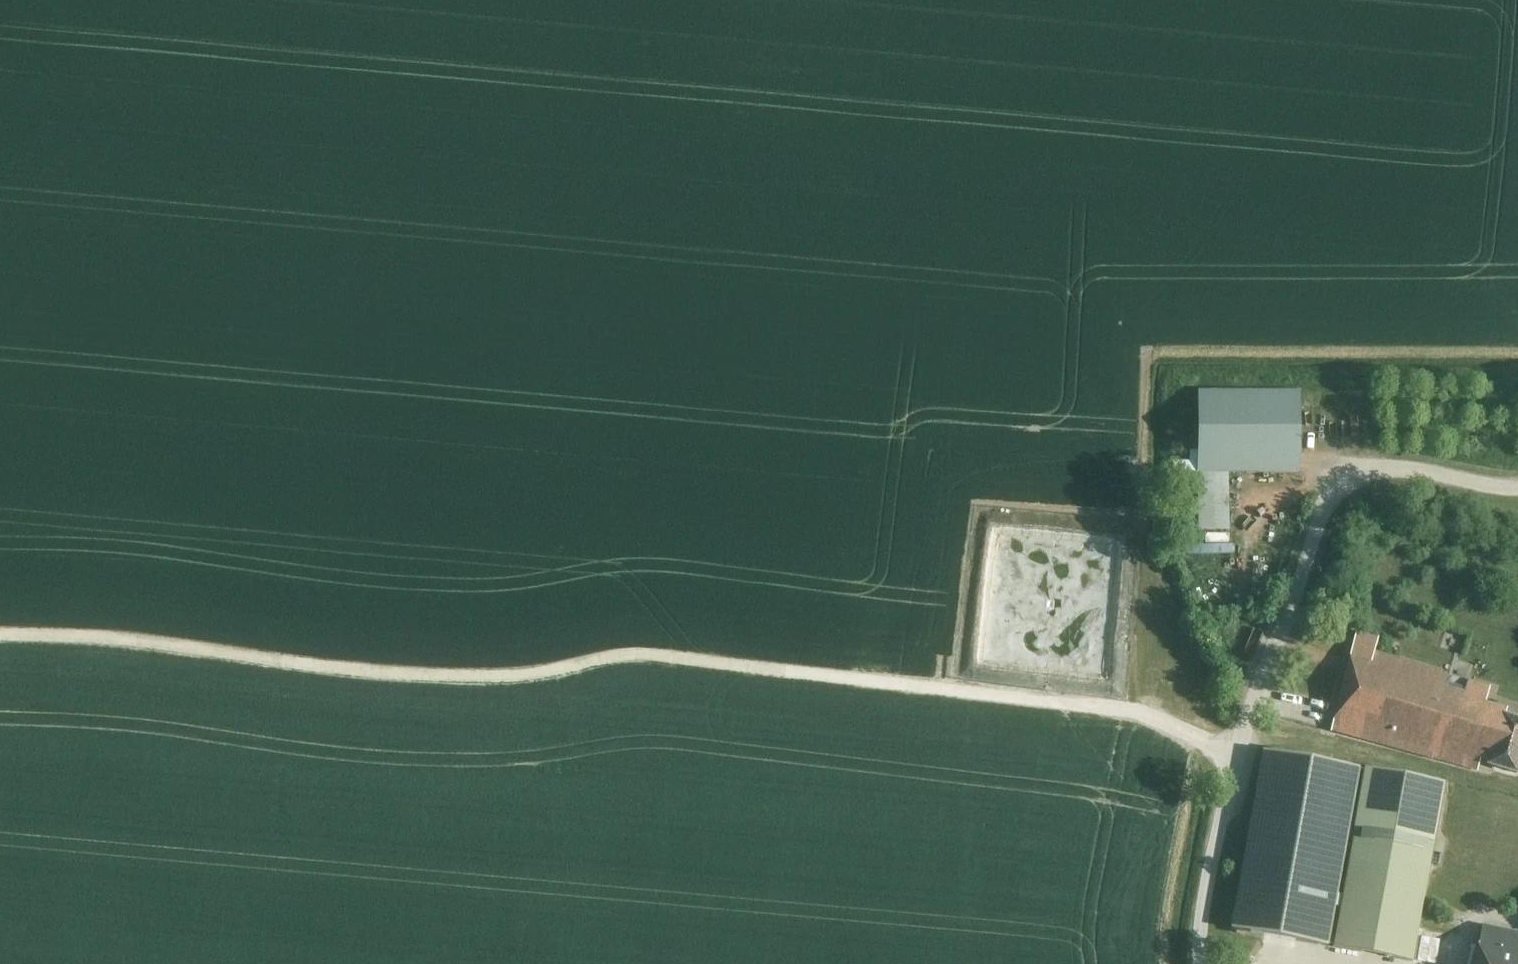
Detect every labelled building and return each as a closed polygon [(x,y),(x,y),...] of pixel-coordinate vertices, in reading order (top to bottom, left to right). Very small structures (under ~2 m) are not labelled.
[(1200,473),(1301,473),(1301,392),(1200,391),(1200,462),(1200,473)] [(1174,462),(1174,473),(1178,473),(1200,473),(1200,462),(1191,462),(1174,462)] [(1517,773),(1517,721),(1506,717),(1508,711),(1486,704),(1492,687),(1469,680),(1465,693),(1445,687),(1449,674),(1376,652),(1380,639),(1358,632),(1333,731),(1479,772),(1482,759),(1492,762),(1491,766),(1517,773)] [(1233,929),(1329,946),(1360,769),(1264,752),(1233,929)] [(1413,963),(1436,842),(1448,783),(1369,769),(1335,948),(1413,963)] [(1484,925),(1475,963),(1517,963),(1517,932),(1484,925)] [(1425,963),(1429,963),(1437,963),(1438,962),(1442,942),(1442,941),(1430,939),(1425,963)]
